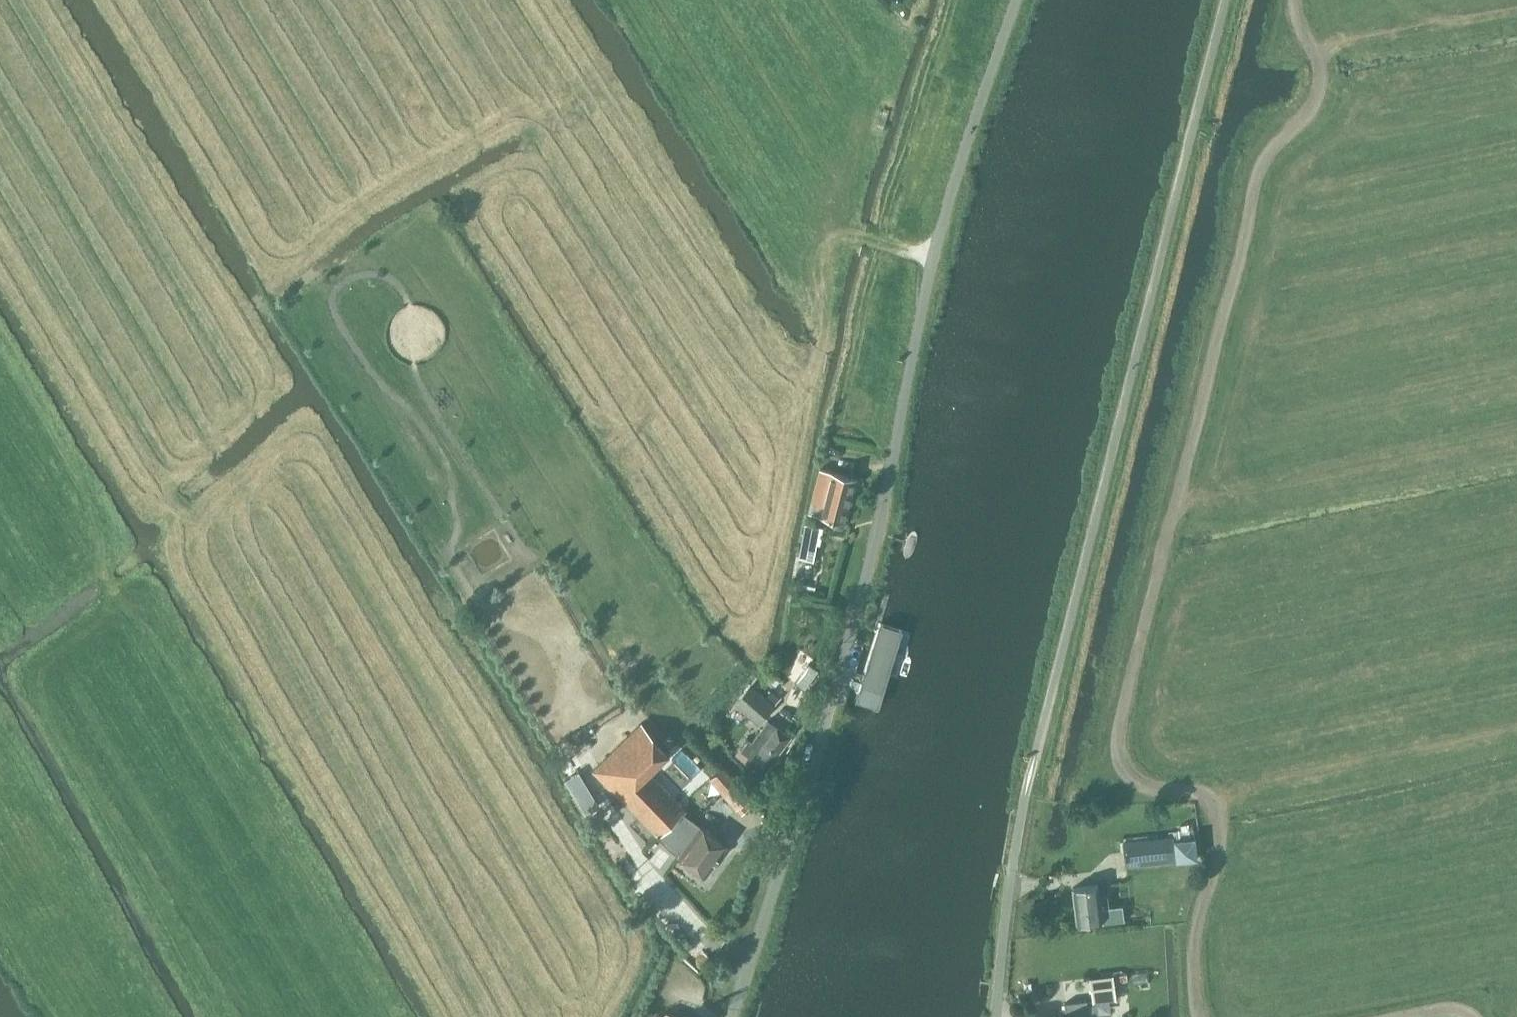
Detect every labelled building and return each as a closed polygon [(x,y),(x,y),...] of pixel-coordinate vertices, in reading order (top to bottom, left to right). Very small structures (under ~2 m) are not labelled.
[(848,475),(820,468),(811,500),(822,503),(819,514),(845,521),(857,478),(852,477),(848,475)] [(801,558),(814,560),(817,543),(821,543),(825,526),(808,523),(801,558)] [(882,713),(907,633),(882,625),(866,678),(865,680),(864,682),(864,684),(863,687),(861,691),(857,705),(882,713)] [(734,702),(758,723),(781,697),(765,683),(759,691),(750,683),(734,702)] [(740,748),(748,754),(745,759),(762,773),(790,735),(769,719),(752,741),(748,738),(740,748)] [(669,751),(641,722),(592,769),(606,783),(660,838),(685,814),(687,811),(649,772),(669,751)] [(723,793),(736,808),(750,796),(723,765),(709,777),(723,793)] [(591,792),(578,771),(562,781),(584,815),(600,806),(591,792)] [(727,815),(736,808),(723,793),(714,800),(727,815)] [(685,814),(660,838),(678,855),(700,824),(692,818),(685,814)] [(700,824),(678,855),(705,875),(727,844),(700,824)] [(1193,829),(1181,830),(1182,838),(1194,837),(1193,829)] [(1173,835),(1123,841),(1126,865),(1176,860),(1173,835)] [(1182,838),(1174,839),(1176,859),(1197,857),(1194,837),(1182,838)] [(1123,903),(1108,905),(1107,899),(1100,900),(1098,883),(1074,886),(1078,922),(1103,919),(1103,922),(1125,919),(1123,903)] [(1092,982),(1093,994),(1106,993),(1104,980),(1092,982)] [(1057,1016),(1089,1016),(1086,998),(1064,1001),(1066,1016),(1057,1016)]
